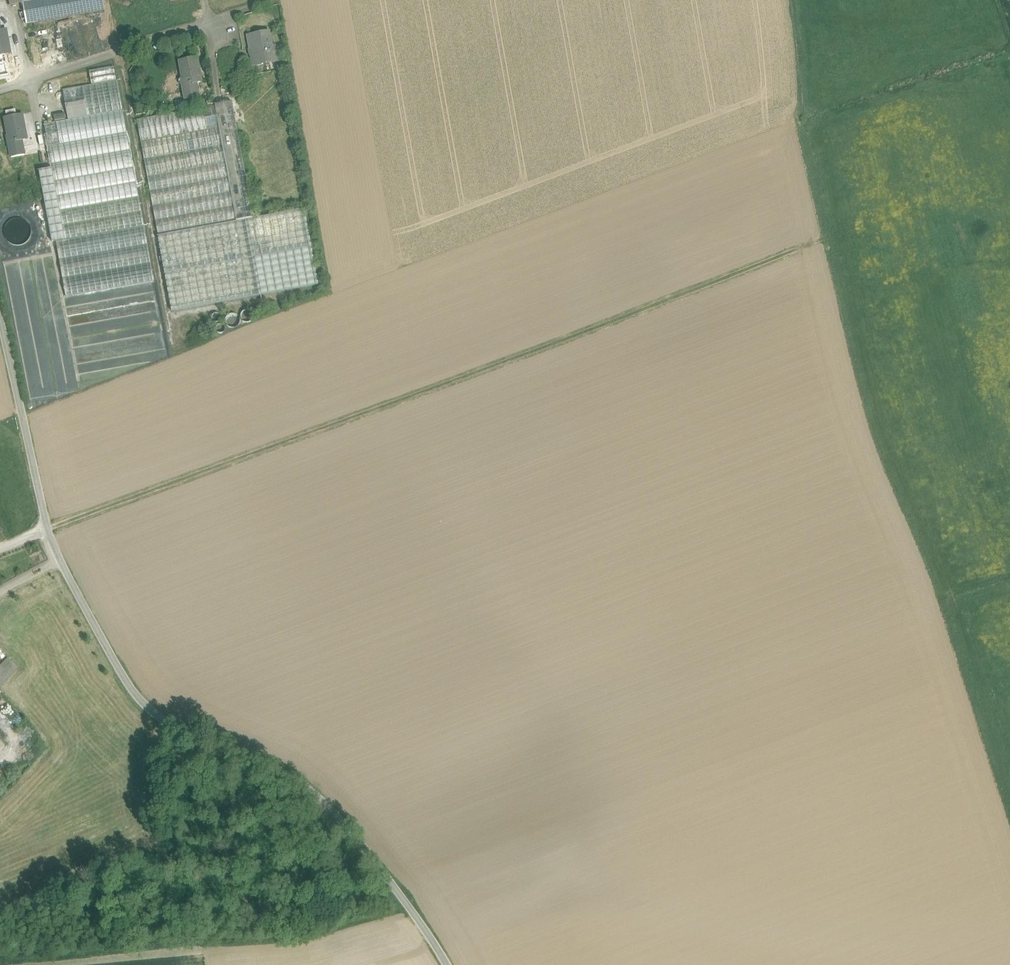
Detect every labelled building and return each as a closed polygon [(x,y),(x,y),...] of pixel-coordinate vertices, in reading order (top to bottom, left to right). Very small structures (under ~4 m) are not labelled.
[(22,2),(22,3),(26,24),(38,22),(34,0),(31,0),(22,2)] [(38,22),(105,10),(103,0),(34,0),(38,22)] [(11,54),(6,29),(1,30),(0,26),(0,56),(11,54)] [(268,32),(250,35),(255,65),(270,62),(270,61),(269,61),(268,54),(276,52),(275,46),(271,47),(268,32)] [(198,57),(179,60),(184,85),(183,85),(185,100),(199,98),(197,83),(202,82),(198,57)] [(117,80),(63,90),(68,120),(123,110),(117,80)] [(185,100),(135,109),(136,115),(186,106),(185,100)] [(203,107),(137,119),(165,272),(172,312),(318,285),(304,209),(254,219),(236,124),(234,110),(232,102),(215,105),(203,107)] [(244,109),(234,110),(236,124),(246,123),(244,109)] [(68,120),(56,122),(60,145),(127,133),(123,110),(68,120)] [(22,114),(4,118),(9,143),(8,143),(11,158),(25,155),(22,141),(27,140),(22,114)] [(56,122),(44,124),(48,147),(60,145),(56,122)] [(60,145),(48,147),(52,168),(55,182),(133,168),(127,133),(60,145)] [(52,168),(39,171),(52,242),(56,241),(56,242),(65,240),(55,182),(52,168)] [(133,168),(55,182),(65,240),(144,226),(133,168)] [(65,240),(56,242),(66,297),(154,282),(144,226),(65,240)] [(242,321),(244,322),(247,323),(249,322),(251,321),(253,319),(253,317),(253,315),(252,313),(250,311),(248,310),(246,310),(244,311),(242,312),(241,315),(241,317),(241,319),(242,321)] [(236,315),(234,314),(231,313),(228,314),(226,315),(224,317),(224,320),(224,323),(225,325),(227,327),(230,328),(232,328),(235,327),(237,325),(238,322),(238,320),(237,317),(236,315)] [(221,319),(220,317),(219,315),(217,314),(214,314),(212,315),(211,318),(212,320),(213,322),(215,323),(218,323),(220,321),(221,319)] [(216,333),(218,334),(220,333),(222,332),(223,330),(222,327),(221,325),(218,325),(216,325),(214,327),(213,329),(214,331),(216,333)] [(0,666),(0,685),(17,668),(8,658),(0,666)]
